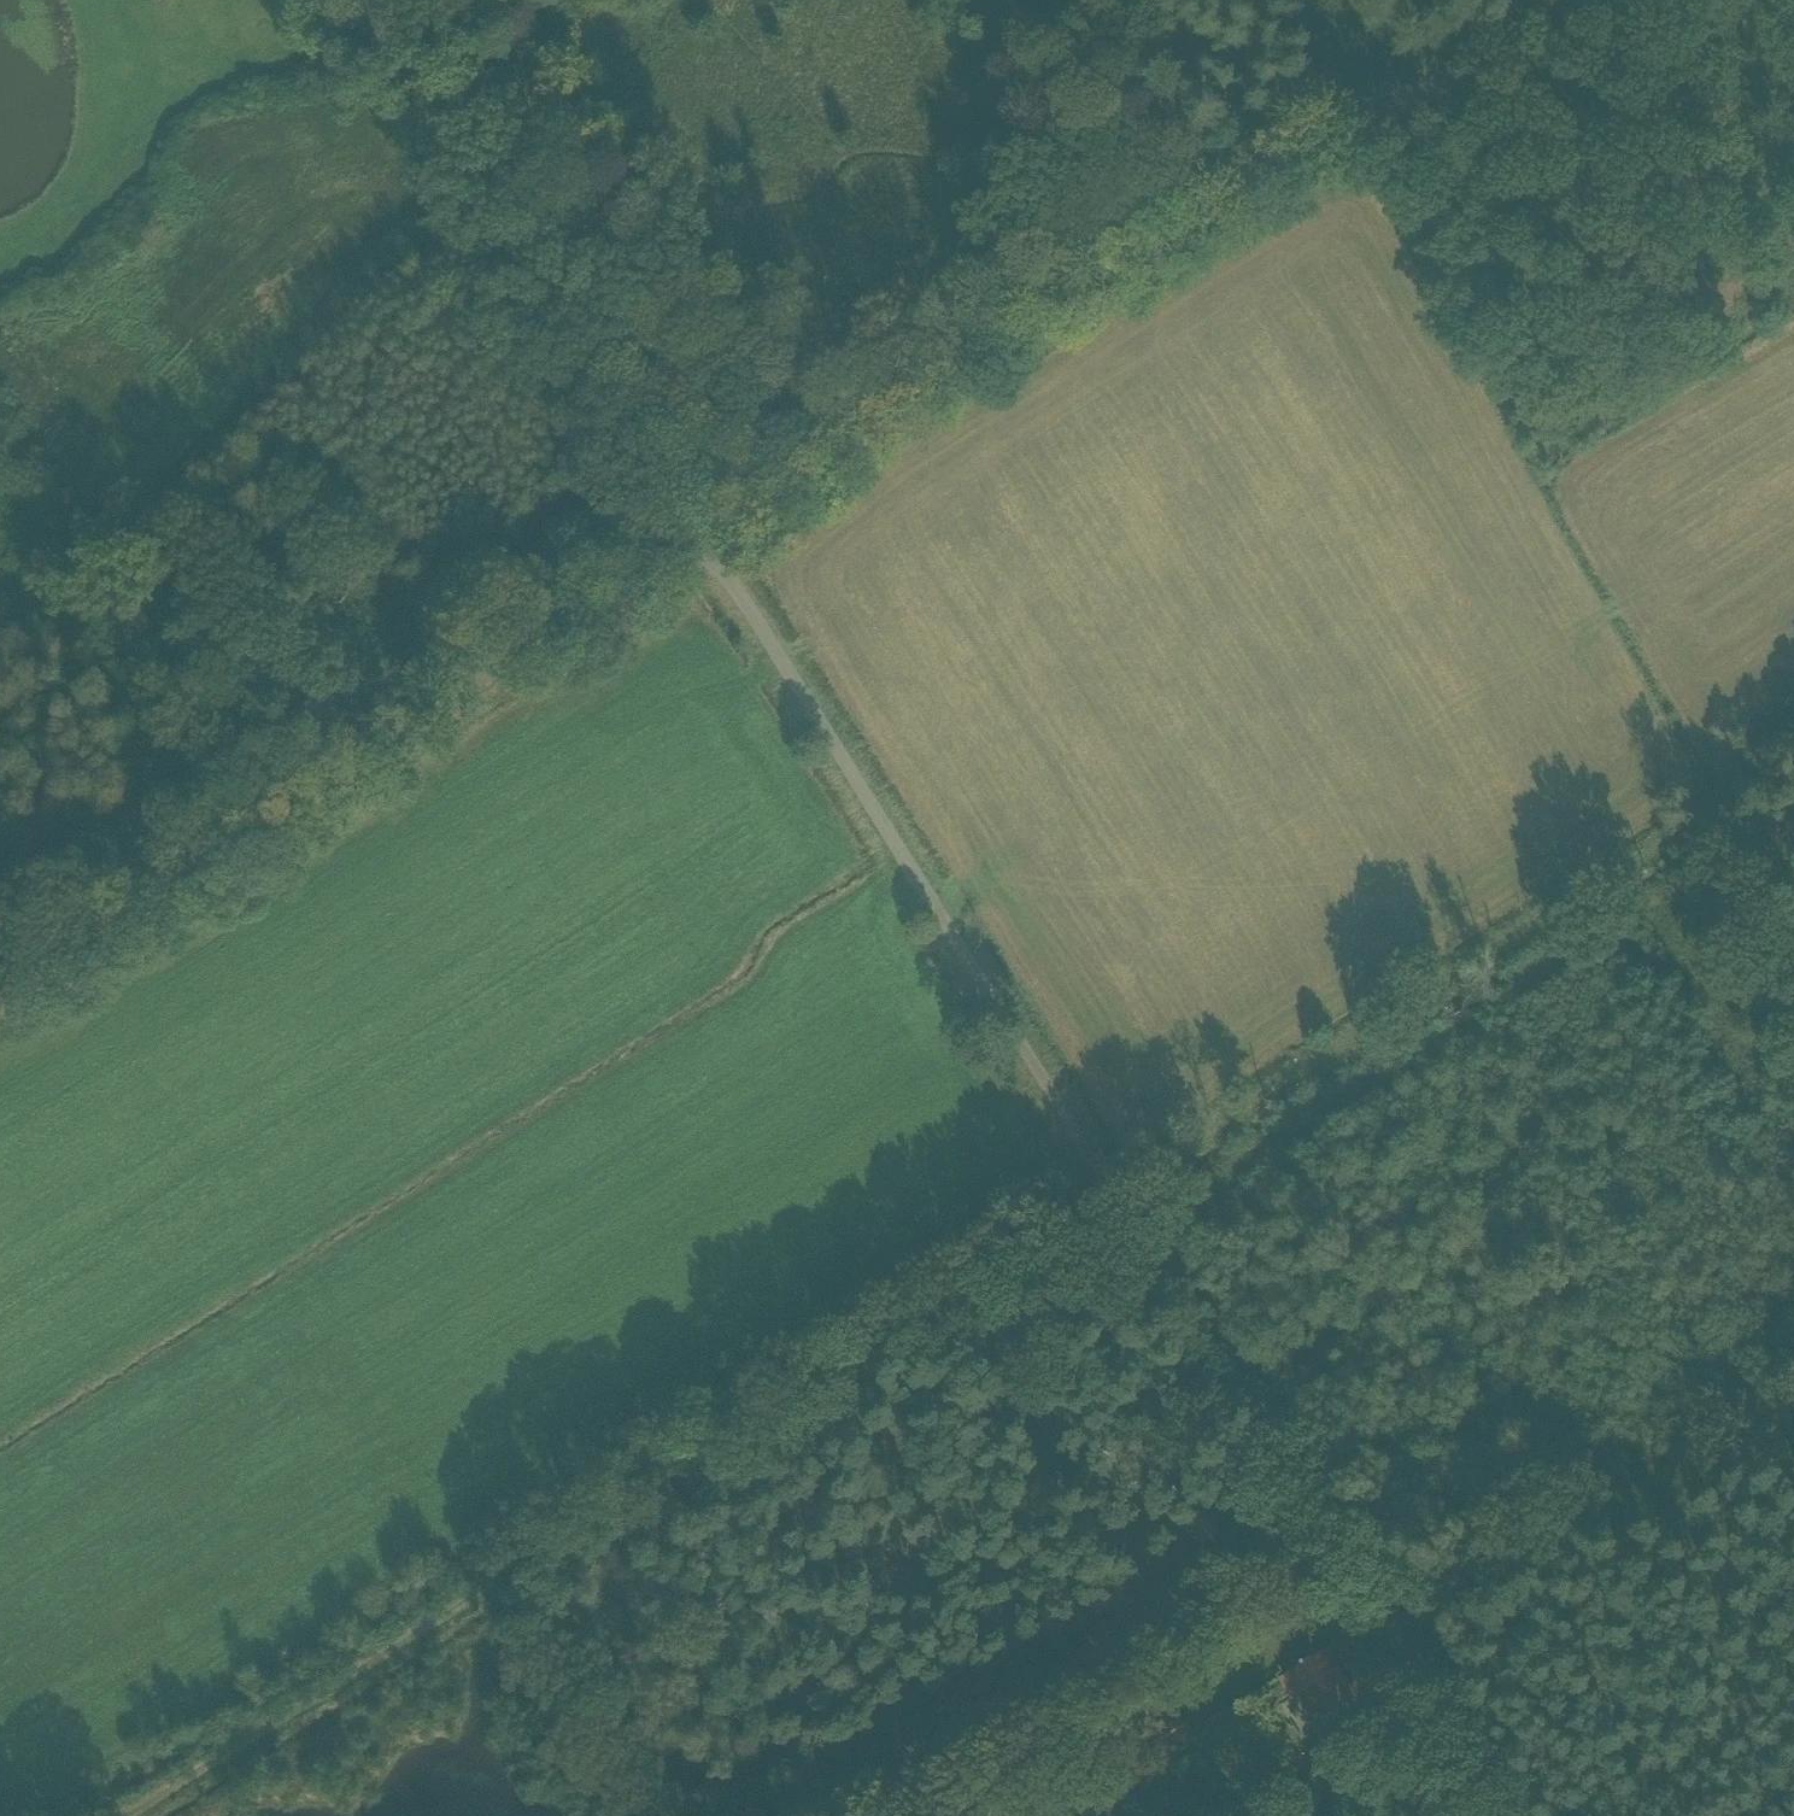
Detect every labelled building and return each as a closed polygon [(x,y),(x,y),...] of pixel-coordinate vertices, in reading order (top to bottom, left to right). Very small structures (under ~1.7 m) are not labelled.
[(1328,1723),(1338,1716),(1359,1703),(1325,1649),(1280,1677),(1292,1697),(1307,1688),(1328,1723)]
